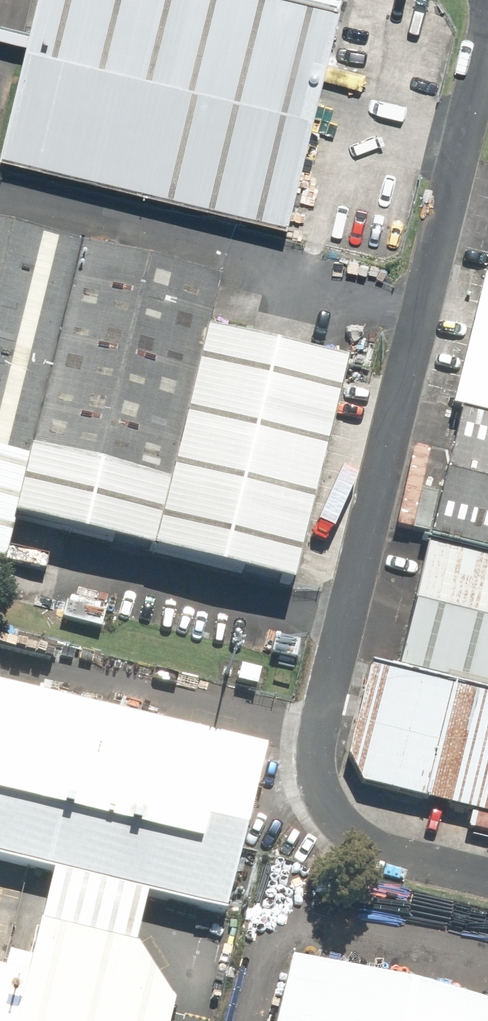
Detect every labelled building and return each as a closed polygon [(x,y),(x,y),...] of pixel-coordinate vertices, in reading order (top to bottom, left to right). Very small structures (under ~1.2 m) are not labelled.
[(339,0),(47,0),(10,148),(292,218),(346,2),(339,0)] [(0,226),(0,587),(18,518),(85,247),(0,226)] [(223,281),(85,247),(18,518),(155,552),(210,331),(223,281)] [(455,408),(487,416),(487,278),(455,408)] [(210,331),(155,552),(296,587),(352,366),(210,331)] [(455,408),(422,539),(487,555),(487,416),(455,408)] [(422,539),(390,665),(487,689),(487,555),(422,539)] [(390,665),(367,659),(344,756),(358,783),(487,815),(487,689),(390,665)] [(0,685),(0,857),(224,912),(265,751),(0,685)] [(25,1020),(168,1020),(125,952),(47,931),(36,977),(25,1020)] [(287,964),(273,1020),(487,1020),(487,1014),(287,964)] [(0,968),(0,1020),(25,1020),(36,977),(0,968)]
